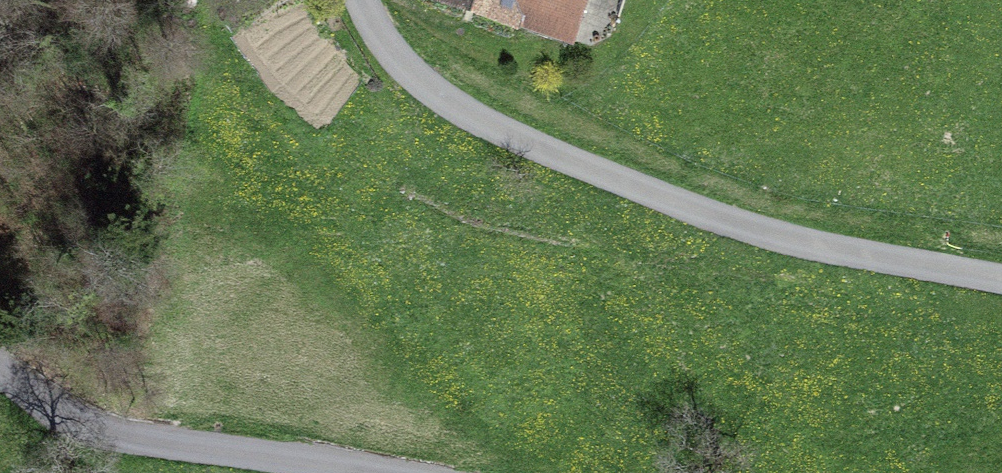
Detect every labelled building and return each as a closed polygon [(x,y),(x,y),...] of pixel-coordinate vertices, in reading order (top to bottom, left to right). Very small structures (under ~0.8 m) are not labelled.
[(439,4),(600,59),(619,0),(440,0),(439,4)]
